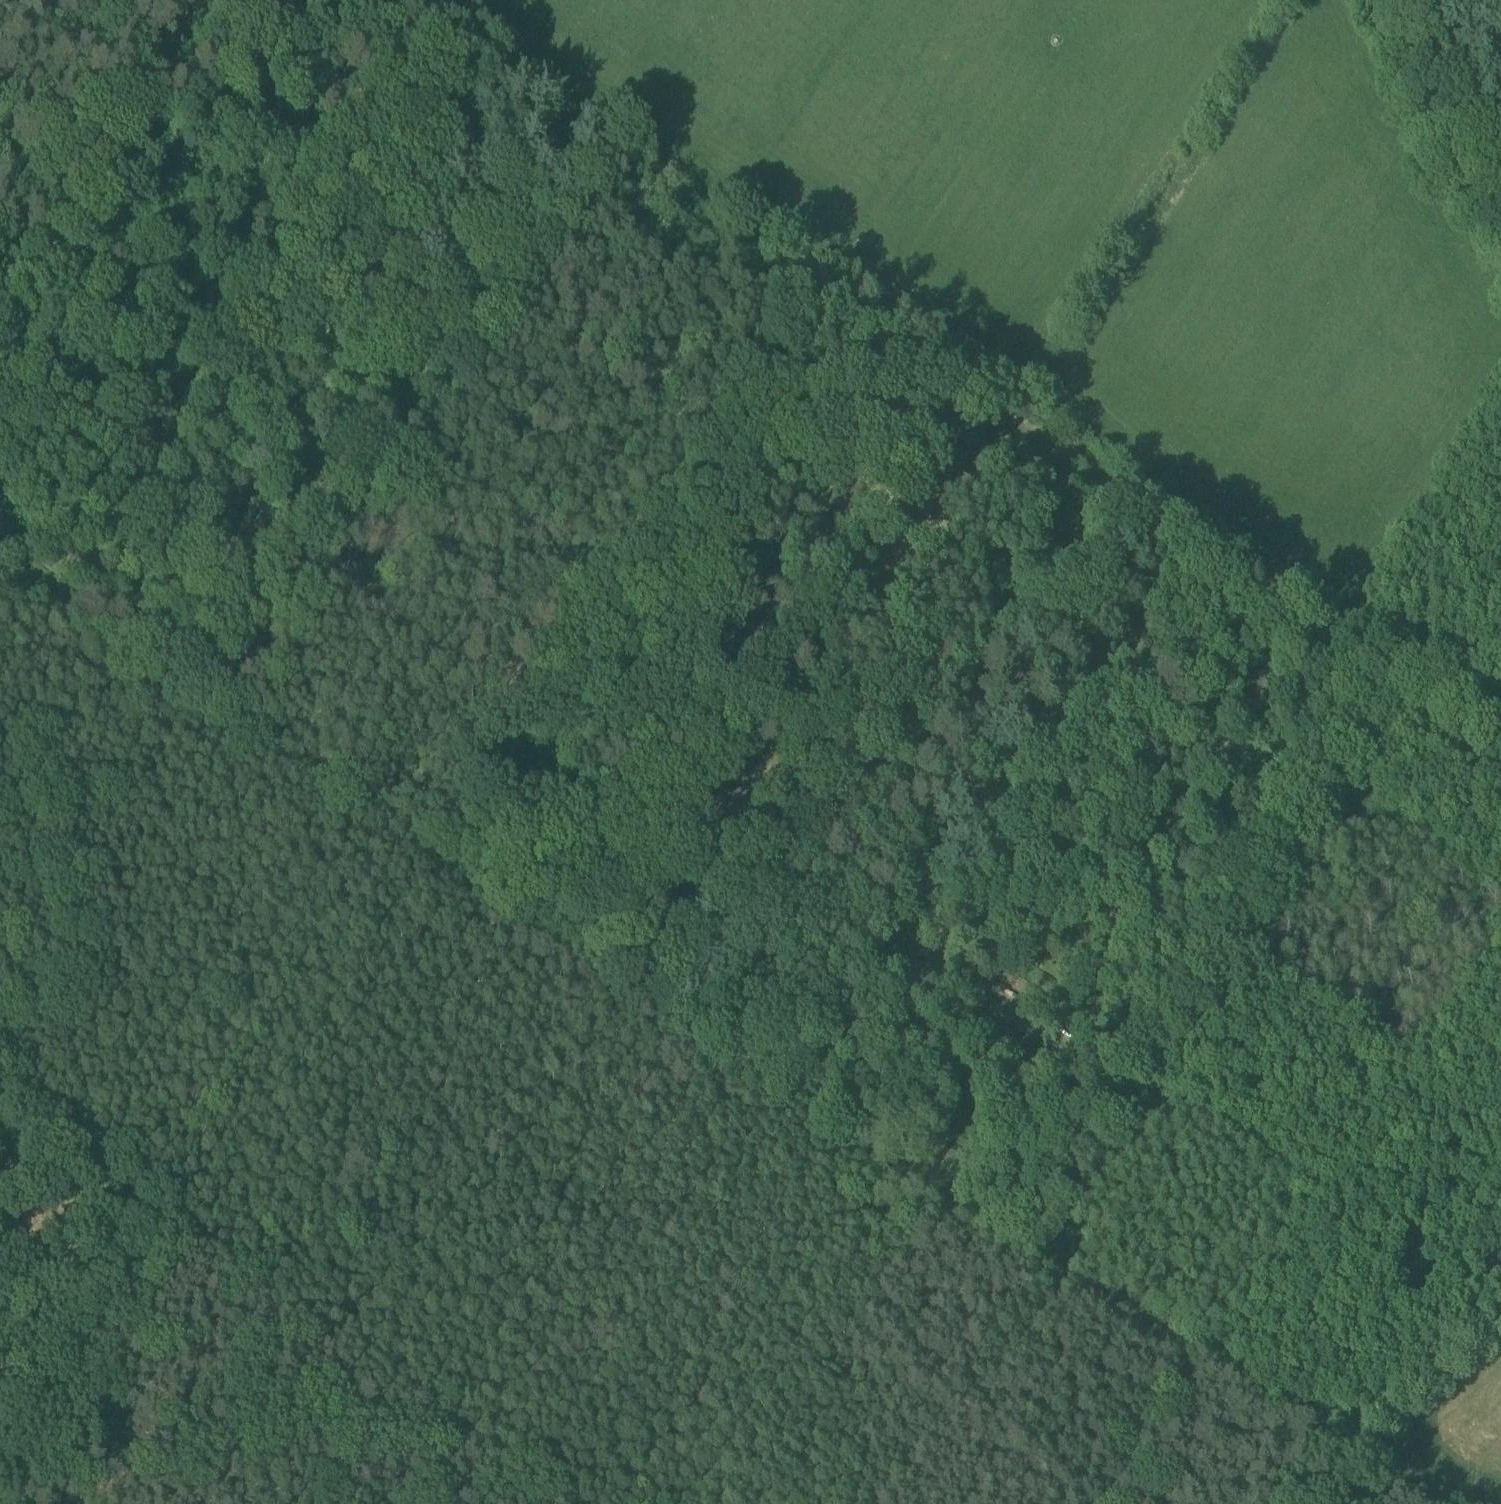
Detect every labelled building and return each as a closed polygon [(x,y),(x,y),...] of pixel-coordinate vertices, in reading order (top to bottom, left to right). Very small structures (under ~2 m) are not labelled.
[(941,979),(936,976),(931,984),(936,987),(941,979)]
